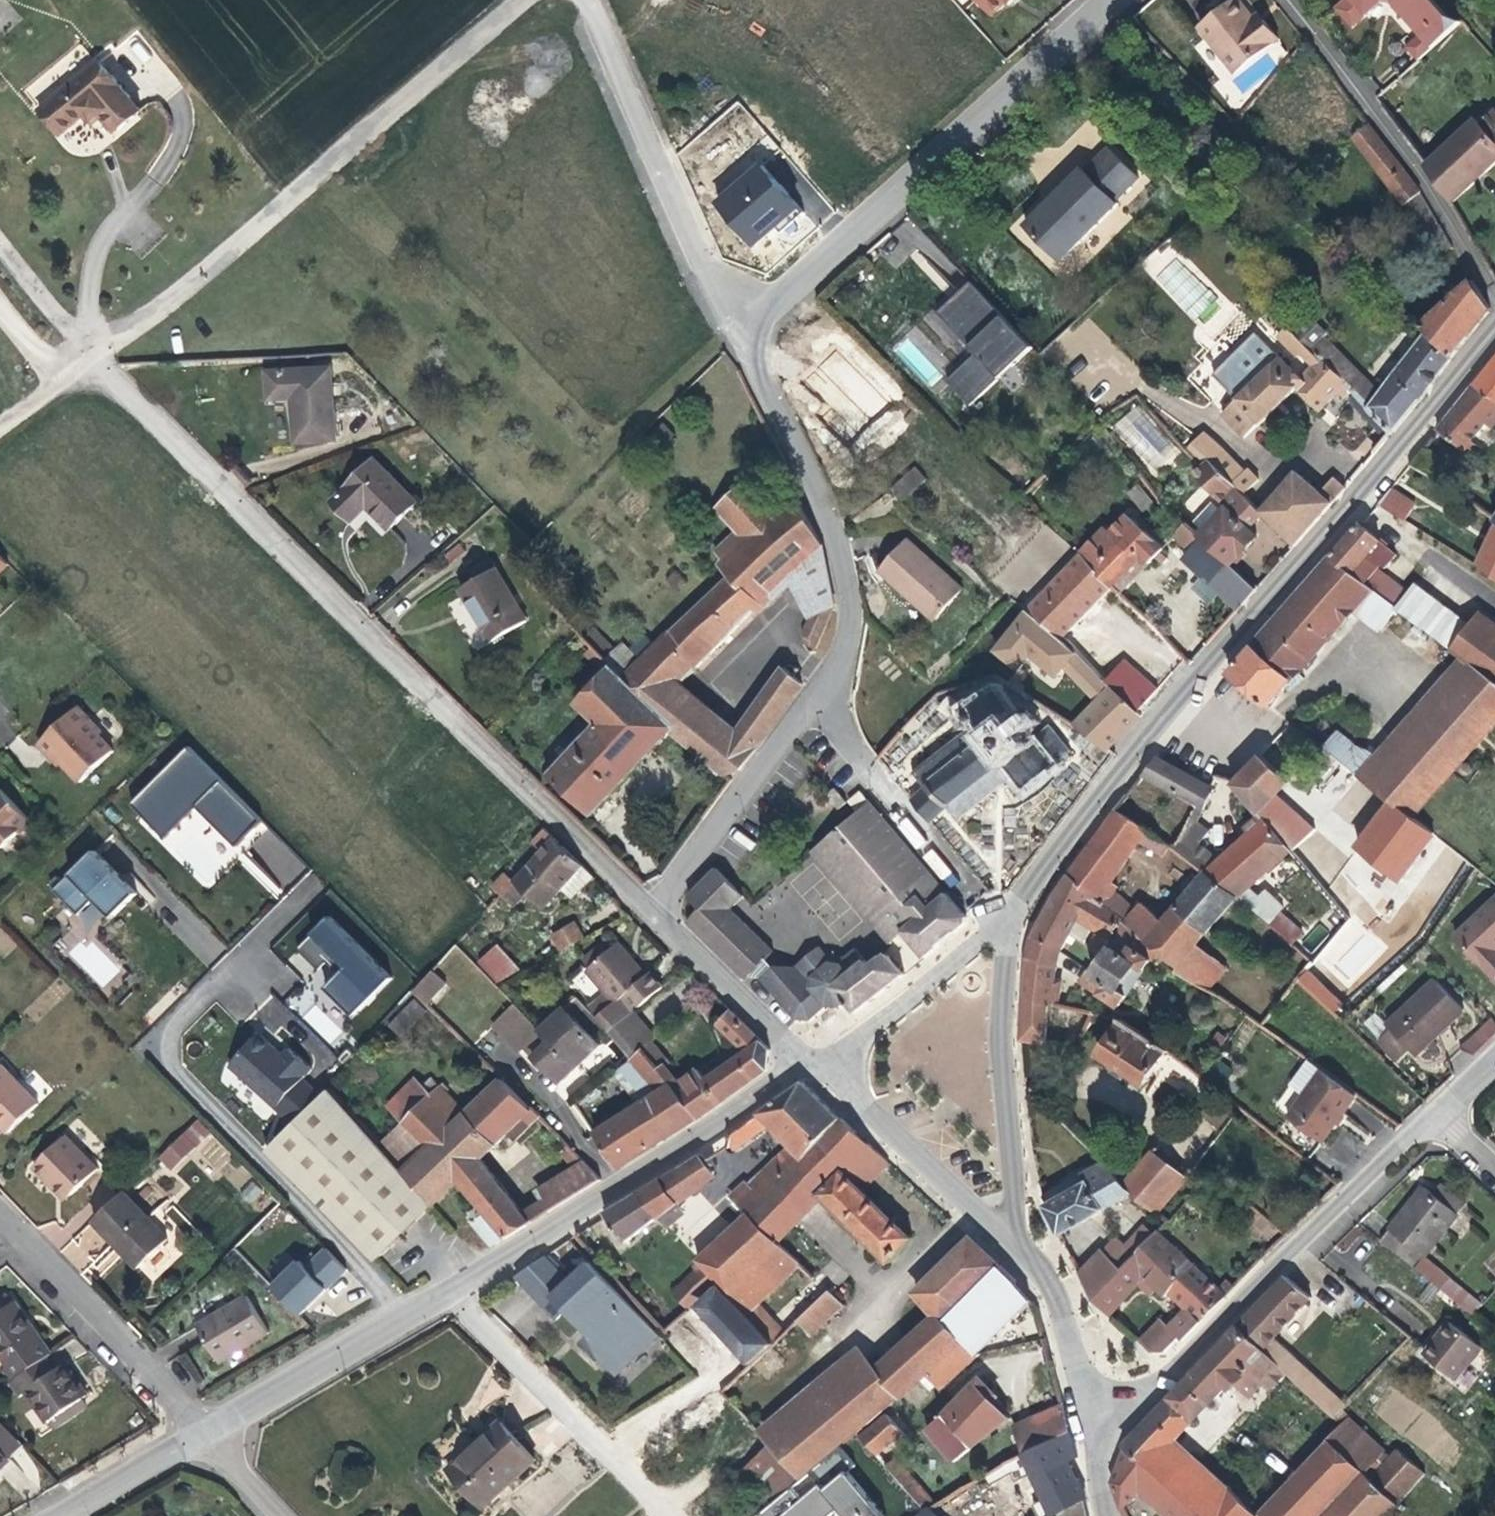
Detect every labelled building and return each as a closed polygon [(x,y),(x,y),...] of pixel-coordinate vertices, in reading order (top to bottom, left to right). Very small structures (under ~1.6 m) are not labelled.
[(993,17),(1008,4),(1010,6),(1017,0),(978,0),(993,17)] [(1239,0),(1230,0),(1199,24),(1233,68),(1277,34),(1263,17),(1257,22),(1251,15),(1239,0)] [(1335,8),(1353,29),(1383,3),(1392,3),(1395,0),(1409,16),(1406,19),(1420,34),(1412,41),(1405,47),(1418,61),(1462,22),(1449,16),(1435,0),(1344,0),(1335,8)] [(1409,16),(1395,0),(1392,3),(1406,19),(1409,16)] [(1257,22),(1263,17),(1258,10),(1251,15),(1257,22)] [(140,112),(98,61),(39,110),(60,136),(86,114),(92,122),(100,115),(115,133),(140,112)] [(1452,202),(1494,163),(1494,112),(1481,123),(1475,118),(1427,164),(1425,167),(1452,202)] [(1424,198),(1369,122),(1352,138),(1437,249),(1449,239),(1424,198)] [(1139,181),(1110,151),(1087,174),(1084,171),(1026,227),(1061,262),(1119,206),(1116,203),(1139,181)] [(828,218),(775,152),(717,199),(769,265),(828,218)] [(1473,280),(1419,324),(1425,331),(1450,357),(1491,309),(1473,280)] [(1450,357),(1425,331),(1382,390),(1325,338),(1329,334),(1310,315),(1303,322),(1262,281),(1252,292),(1296,336),(1351,392),(1354,395),(1392,434),(1450,357)] [(970,284),(937,315),(976,356),(947,383),(970,407),(1032,349),(970,284)] [(1253,330),(1211,372),(1230,391),(1272,349),(1253,330)] [(1351,392),(1296,336),(1290,343),(1312,365),(1302,376),(1280,354),(1235,398),(1237,400),(1223,414),(1245,436),(1258,423),(1260,426),(1295,391),(1316,412),(1337,391),(1344,398),(1351,392)] [(1474,385),(1494,400),(1494,358),(1474,385)] [(294,398),(297,442),(337,440),(333,367),(268,371),(269,399),(294,398)] [(1494,427),(1494,400),(1474,385),(1469,381),(1432,425),(1436,430),(1468,451),(1487,426),(1493,430),(1494,427)] [(893,407),(862,433),(879,452),(909,426),(893,407)] [(664,423),(640,445),(652,459),(677,436),(664,423)] [(1209,460),(1238,488),(1248,477),(1220,449),(1209,460)] [(1253,528),(1264,515),(1260,511),(1209,460),(1206,457),(1197,466),(1192,473),(1226,503),(1196,536),(1219,557),(1232,568),(1262,536),(1253,528)] [(416,502),(375,460),(333,501),(351,520),(366,506),(389,529),(416,502)] [(917,467),(896,485),(907,498),(928,480),(917,467)] [(1264,515),(1294,546),(1332,502),(1296,470),(1260,511),(1264,515)] [(771,593),(822,544),(797,497),(773,514),(743,483),(715,509),(735,532),(714,551),(722,560),(718,564),(728,574),(655,644),(622,676),(677,726),(674,729),(732,779),(800,682),(795,677),(799,671),(792,665),(788,671),(782,666),(738,727),(733,733),(677,688),(682,683),(752,611),(760,611),(774,597),(771,593)] [(1392,487),(1379,503),(1406,520),(1417,503),(1392,487)] [(1100,530),(1077,555),(1110,587),(1119,596),(1132,583),(1122,575),(1137,560),(1146,568),(1150,563),(1158,570),(1163,564),(1156,557),(1162,550),(1125,517),(1107,536),(1100,530)] [(1361,523),(1331,558),(1395,607),(1407,592),(1381,572),(1397,553),(1361,523)] [(1200,578),(1219,557),(1196,536),(1185,526),(1173,540),(1188,554),(1182,561),(1200,578)] [(1478,565),(1494,577),(1494,531),(1478,565)] [(911,590),(939,616),(965,592),(910,538),(880,568),(907,593),(911,590)] [(805,645),(814,651),(834,607),(822,544),(771,593),(774,597),(760,611),(752,611),(758,617),(791,585),(808,620),(801,633),(805,645)] [(1110,587),(1077,555),(1040,596),(1029,609),(1063,639),(1110,587)] [(1232,568),(1219,557),(1200,578),(1237,612),(1257,590),(1232,568)] [(1252,644),(1229,675),(1269,708),(1353,614),(1378,634),(1399,610),(1331,558),(1254,646),(1252,644)] [(1132,583),(1146,568),(1137,560),(1122,575),(1132,583)] [(496,567),(459,588),(491,642),(527,621),(496,567)] [(1472,622),(1469,626),(1413,583),(1407,592),(1395,607),(1399,610),(1452,650),(1464,658),(1494,681),(1494,639),(1472,622)] [(911,590),(907,593),(935,620),(939,616),(911,590)] [(1023,603),(1029,609),(1040,596),(1034,590),(1023,603)] [(1031,683),(1067,642),(1063,639),(1029,609),(1024,614),(993,648),(1006,660),(1031,683)] [(594,627),(584,636),(595,648),(613,666),(622,676),(655,644),(644,633),(628,647),(623,641),(616,649),(594,627)] [(613,666),(595,648),(588,655),(600,666),(583,684),(589,690),(613,666)] [(1139,720),(1171,693),(1129,652),(1111,668),(1104,662),(1093,671),(1108,687),(1139,720)] [(1494,723),(1494,681),(1464,658),(1359,775),(1390,800),(1413,818),(1494,723)] [(1031,683),(1006,660),(996,674),(1024,690),(1031,683)] [(622,676),(613,666),(589,690),(577,704),(597,725),(548,777),(592,817),(674,729),(677,726),(622,676)] [(682,683),(677,688),(733,733),(738,727),(682,683)] [(1073,752),(1053,725),(1038,736),(1038,731),(1044,726),(1043,722),(1038,725),(1033,720),(1036,717),(1034,714),(1029,715),(1021,713),(1017,715),(1001,694),(1004,687),(1001,686),(997,692),(974,709),(967,708),(965,717),(974,718),(978,723),(917,771),(930,786),(950,806),(962,819),(1018,775),(1027,785),(1026,790),(1031,792),(1034,784),(1073,752)] [(1109,751),(1139,720),(1108,687),(1072,723),(1109,751)] [(137,760),(121,744),(124,741),(97,715),(60,752),(73,765),(78,760),(89,770),(86,773),(106,791),(137,760)] [(188,748),(132,804),(165,838),(196,806),(238,846),(263,821),(188,748)] [(1240,780),(1235,785),(1259,813),(1274,832),(1298,812),(1281,795),(1292,784),(1263,757),(1240,780)] [(1205,810),(1215,790),(1157,758),(1144,775),(1198,806),(1205,810)] [(1150,833),(1174,851),(1186,831),(1198,806),(1144,775),(1137,784),(1167,802),(1161,814),(1129,795),(1118,811),(1150,833)] [(950,806),(930,786),(913,800),(930,822),(950,806)] [(856,813),(871,802),(862,791),(848,803),(856,813)] [(54,832),(17,795),(0,811),(6,817),(0,823),(0,871),(1,872),(19,856),(22,859),(39,843),(41,845),(54,832)] [(1400,880),(1433,832),(1413,818),(1390,800),(1357,846),(1400,880)] [(922,916),(948,895),(871,802),(811,852),(888,944),(902,933),(922,916)] [(1150,833),(1118,811),(1070,878),(1122,921),(1158,952),(1183,964),(1231,908),(1240,917),(1250,906),(1240,898),(1204,872),(1163,920),(1141,901),(1136,908),(1117,892),(1121,887),(1114,882),(1150,833)] [(1240,898),(1293,854),(1274,832),(1259,813),(1242,828),(1246,832),(1220,856),(1186,831),(1174,851),(1204,872),(1240,898)] [(542,849),(554,836),(544,828),(532,840),(542,849)] [(739,828),(730,837),(744,854),(754,845),(739,828)] [(542,849),(515,880),(529,893),(545,907),(578,873),(588,882),(595,876),(554,836),(542,849)] [(277,840),(258,859),(285,886),(305,868),(277,840)] [(1381,909),(1400,880),(1357,846),(1337,874),(1381,909)] [(95,849),(92,852),(122,883),(126,879),(95,849)] [(122,883),(92,852),(55,888),(69,902),(79,913),(95,898),(113,916),(137,892),(126,879),(122,883)] [(732,909),(744,897),(716,868),(688,895),(702,909),(691,919),(747,979),(748,978),(768,959),(774,952),(732,909)] [(491,885),(501,894),(515,880),(505,870),(491,885)] [(1110,940),(1122,921),(1070,878),(1055,899),(1035,936),(1034,940),(1061,953),(1071,936),(1085,945),(1094,930),(1110,940)] [(515,880),(501,894),(515,907),(529,893),(515,880)] [(1259,885),(1245,901),(1269,922),(1284,905),(1259,885)] [(1456,934),(1494,975),(1494,892),(1456,934)] [(909,939),(928,958),(967,927),(968,920),(948,895),(922,916),(902,933),(909,939)] [(1268,926),(1291,946),(1303,932),(1281,912),(1268,926)] [(391,979),(329,917),(296,948),(316,967),(331,953),(346,968),(326,988),(353,1016),(391,979)] [(560,953),(584,936),(573,920),(548,936),(560,953)] [(1089,972),(1080,984),(1101,998),(1101,996),(1120,1009),(1152,962),(1158,952),(1122,921),(1110,940),(1111,940),(1112,949),(1094,976),(1089,972)] [(4,957),(17,945),(0,927),(0,953),(4,957)] [(1061,953),(1034,940),(1029,956),(1039,961),(1052,967),(1058,969),(1061,953)] [(614,1004),(598,1018),(611,1030),(664,985),(651,971),(647,975),(618,942),(586,971),(614,1004)] [(520,966),(497,944),(481,960),(499,978),(520,966)] [(846,1004),(854,1015),(906,975),(900,968),(903,966),(896,958),(893,960),(886,952),(870,964),(856,948),(846,956),(828,954),(819,945),(807,956),(819,971),(810,978),(813,991),(818,998),(796,1017),(799,1019),(812,1020),(827,1007),(842,1007),(846,1004)] [(1183,964),(1180,968),(1212,990),(1229,971),(1198,948),(1183,964)] [(819,971),(807,956),(795,966),(774,967),(768,959),(748,978),(761,977),(796,1017),(818,998),(813,991),(810,978),(819,971)] [(1029,956),(1028,961),(1023,1040),(1045,1043),(1051,1006),(1060,1008),(1060,1005),(1063,985),(1056,984),(1058,969),(1052,967),(1039,961),(1029,956)] [(1333,1016),(1345,1004),(1307,968),(1295,980),(1333,1016)] [(1416,1056),(1465,1010),(1437,980),(1388,1025),(1392,1029),(1411,1050),(1416,1056)] [(290,1003),(328,1043),(342,1030),(304,991),(290,1003)] [(405,1035),(432,1007),(419,994),(393,1022),(405,1035)] [(588,1017),(593,1012),(577,996),(572,1001),(577,1006),(588,1017)] [(577,1006),(572,1001),(564,1007),(570,1013),(577,1006)] [(521,1008),(517,1004),(496,1025),(520,1049),(525,1045),(561,1082),(600,1044),(570,1013),(564,1007),(544,1026),(542,1026),(541,1028),(521,1008)] [(611,1030),(631,1060),(646,1048),(699,1117),(772,1067),(772,1050),(731,1009),(718,1023),(741,1051),(707,1076),(696,1065),(681,1077),(634,1011),(611,1030)] [(1080,1023),(1080,1009),(1059,1009),(1059,1023),(1080,1023)] [(1461,1041),(1469,1053),(1494,1036),(1494,1024),(1493,1020),(1461,1041)] [(1146,1088),(1170,1054),(1129,1027),(1123,1023),(1100,1057),(1146,1088)] [(1411,1050),(1392,1029),(1379,1040),(1398,1061),(1411,1050)] [(309,1032),(298,1041),(322,1068),(333,1058),(309,1032)] [(646,1048),(631,1060),(654,1090),(595,1128),(619,1168),(622,1166),(699,1117),(646,1048)] [(243,1109),(264,1130),(309,1080),(287,1059),(243,1109)] [(0,1064),(0,1121),(8,1129),(38,1100),(1,1063),(0,1064)] [(1324,1144),(1359,1096),(1324,1072),(1290,1119),(1324,1144)] [(490,1244),(525,1222),(476,1165),(509,1134),(516,1141),(543,1118),(532,1106),(504,1078),(469,1109),(443,1082),(441,1084),(434,1077),(429,1083),(418,1073),(388,1102),(404,1122),(380,1143),(434,1203),(460,1180),(485,1209),(472,1221),(490,1244)] [(789,1143),(748,1183),(745,1181),(731,1195),(748,1211),(839,1117),(804,1081),(759,1113),(782,1136),(789,1143)] [(380,1143),(330,1087),(267,1151),(375,1261),(434,1203),(380,1143)] [(864,1189),(847,1173),(873,1146),(841,1115),(839,1117),(748,1211),(780,1242),(825,1196),(889,1257),(911,1234),(864,1189)] [(199,1117),(184,1132),(196,1144),(211,1130),(199,1117)] [(196,1144),(184,1132),(160,1155),(172,1167),(196,1144)] [(60,1180),(74,1194),(99,1169),(65,1136),(36,1166),(55,1186),(60,1180)] [(539,1203),(543,1211),(598,1177),(569,1146),(561,1152),(572,1164),(534,1189),(542,1201),(539,1203)] [(890,1162),(873,1146),(847,1173),(864,1189),(890,1162)] [(678,1200),(716,1171),(711,1163),(701,1151),(605,1211),(626,1241),(640,1231),(659,1216),(666,1224),(681,1214),(673,1204),(678,1200)] [(707,1154),(701,1151),(711,1163),(713,1153),(710,1154),(707,1154)] [(1150,1153),(1125,1181),(1139,1193),(1160,1211),(1184,1181),(1150,1153)] [(1062,1236),(1139,1193),(1125,1181),(1103,1162),(1043,1196),(1044,1203),(1062,1236)] [(74,1194),(60,1180),(55,1186),(68,1200),(74,1194)] [(251,1180),(239,1193),(251,1204),(263,1191),(251,1180)] [(1381,1241),(1418,1270),(1427,1259),(1460,1216),(1459,1215),(1466,1205),(1449,1192),(1442,1200),(1424,1187),(1381,1241)] [(171,1238),(125,1190),(94,1219),(140,1267),(171,1238)] [(686,1210),(678,1200),(673,1204),(681,1214),(686,1210)] [(759,1305),(802,1263),(780,1242),(748,1211),(697,1258),(698,1260),(692,1265),(696,1269),(673,1291),(691,1310),(720,1283),(749,1315),(759,1305)] [(1081,1275),(1100,1302),(1161,1236),(1157,1232),(1154,1235),(1146,1228),(1114,1261),(1104,1251),(1081,1275)] [(943,1312),(947,1317),(999,1264),(968,1235),(911,1290),(933,1314),(943,1312)] [(1161,1236),(1100,1302),(1112,1319),(1140,1287),(1146,1280),(1157,1290),(1166,1298),(1171,1293),(1187,1308),(1170,1327),(1186,1341),(1230,1298),(1161,1236)] [(319,1240),(267,1289),(295,1318),(347,1270),(319,1240)] [(600,1354),(605,1349),(621,1367),(659,1332),(591,1259),(569,1277),(545,1253),(516,1272),(557,1316),(567,1307),(578,1319),(582,1314),(587,1320),(594,1327),(590,1331),(584,1337),(600,1354)] [(1427,1259),(1418,1270),(1444,1291),(1452,1280),(1427,1259)] [(941,1387),(1032,1299),(999,1264),(947,1317),(965,1338),(927,1371),(941,1387)] [(1295,1282),(1287,1275),(1238,1325),(1292,1375),(1304,1362),(1277,1337),(1313,1299),(1295,1282)] [(1146,1280),(1140,1287),(1152,1296),(1157,1290),(1146,1280)] [(1473,1315),(1482,1305),(1452,1280),(1444,1291),(1473,1315)] [(845,1304),(828,1287),(797,1318),(800,1321),(814,1334),(845,1304)] [(17,1302),(11,1292),(0,1299),(0,1313),(17,1302)] [(201,1322),(223,1362),(274,1332),(250,1293),(201,1322)] [(12,1382),(48,1358),(53,1354),(17,1302),(0,1313),(0,1353),(8,1365),(3,1369),(12,1382)] [(759,1305),(749,1315),(776,1343),(786,1334),(759,1305)] [(927,1371),(965,1338),(947,1317),(943,1312),(933,1314),(878,1364),(887,1375),(884,1378),(898,1394),(927,1371)] [(582,1314),(578,1319),(590,1331),(594,1327),(587,1320),(582,1314)] [(1186,1341),(1170,1327),(1163,1322),(1141,1346),(1162,1365),(1186,1341)] [(1238,1325),(1129,1437),(1124,1450),(1152,1470),(1192,1506),(1202,1515),(1391,1515),(1402,1505),(1361,1466),(1381,1444),(1351,1416),(1277,1493),(1245,1463),(1227,1482),(1179,1436),(1227,1385),(1232,1390),(1238,1385),(1252,1398),(1264,1386),(1271,1391),(1289,1373),(1238,1325)] [(1477,1362),(1449,1334),(1429,1354),(1457,1382),(1477,1362)] [(860,1342),(754,1428),(768,1442),(800,1477),(855,1430),(883,1407),(898,1394),(884,1378),(887,1375),(878,1364),(860,1342)] [(621,1367),(605,1349),(600,1354),(616,1371),(621,1367)] [(57,1371),(48,1358),(12,1382),(21,1396),(27,1393),(48,1423),(89,1395),(67,1364),(57,1371)] [(1304,1362),(1292,1375),(1312,1393),(1323,1381),(1304,1362)] [(1000,1394),(981,1376),(928,1428),(955,1458),(977,1437),(1007,1415),(996,1399),(1000,1394)] [(1335,1416),(1348,1403),(1323,1381),(1312,1393),(1335,1416)] [(1070,1429),(1072,1428),(1064,1399),(1010,1423),(1023,1451),(1070,1429)] [(883,1407),(855,1430),(878,1455),(904,1430),(883,1407)] [(536,1457),(501,1419),(449,1466),(485,1505),(536,1457)] [(1002,1462),(982,1474),(991,1487),(1026,1467),(1041,1495),(1024,1504),(1029,1515),(1051,1515),(1086,1495),(1070,1458),(1076,1455),(1070,1429),(1023,1451),(1002,1462)] [(1361,1466),(1402,1505),(1427,1472),(1401,1448),(1399,1448),(1388,1438),(1381,1444),(1361,1466)] [(762,1509),(800,1477),(768,1442),(731,1477),(762,1509)] [(0,1447),(0,1469),(11,1459),(0,1447)] [(1124,1450),(1112,1480),(1126,1515),(1134,1515),(1153,1505),(1165,1515),(1202,1515),(1192,1506),(1152,1470),(1124,1450)] [(886,1463),(928,1506),(932,1503),(938,1499),(896,1453),(886,1463)] [(843,1466),(800,1500),(790,1488),(754,1515),(883,1515),(843,1466)] [(1086,1495),(1051,1515),(1089,1515),(1086,1495)] [(932,1503),(928,1506),(916,1515),(944,1515),(932,1503)]
